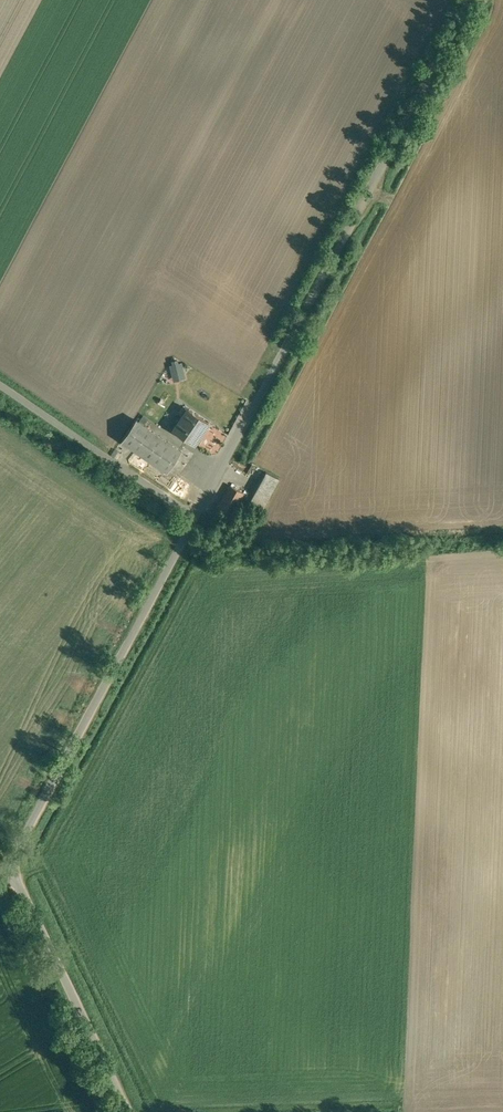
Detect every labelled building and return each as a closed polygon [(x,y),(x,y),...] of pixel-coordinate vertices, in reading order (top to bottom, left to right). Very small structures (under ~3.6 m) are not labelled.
[(173,365),(170,366),(173,381),(186,378),(182,363),(179,364),(178,360),(172,362),(173,365)] [(187,409),(171,431),(194,447),(210,425),(187,409)] [(137,421),(122,442),(166,473),(181,452),(137,421)] [(202,446),(217,453),(226,433),(211,426),(202,446)] [(264,470),(247,501),(265,510),(281,479),(264,470)]
